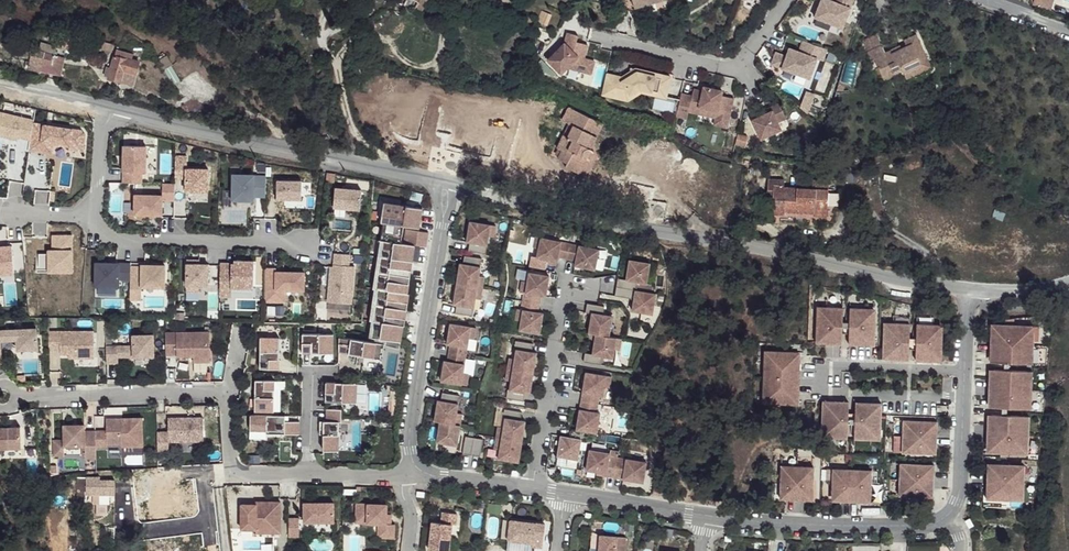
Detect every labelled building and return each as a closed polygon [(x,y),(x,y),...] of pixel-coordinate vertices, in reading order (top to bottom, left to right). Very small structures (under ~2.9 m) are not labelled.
[(404,4),(422,12),(427,0),(406,0),(404,4)] [(812,18),(840,28),(851,0),(832,0),(831,2),(827,0),(819,0),(812,18)] [(1053,0),(1034,0),(1033,6),(1051,10),(1053,0)] [(542,11),(537,21),(544,25),(550,14),(542,11)] [(562,44),(545,61),(559,74),(565,68),(588,75),(592,62),(581,60),(585,46),(574,43),(576,37),(565,34),(562,44)] [(912,37),(901,41),(904,48),(915,43),(912,37)] [(874,38),(860,44),(865,54),(878,48),(874,38)] [(818,60),(822,49),(800,40),(795,51),(786,48),(783,56),(772,52),(768,63),(805,77),(812,58),(818,60)] [(878,48),(865,54),(868,62),(871,61),(880,79),(898,72),(899,73),(917,65),(916,62),(922,59),(915,43),(904,48),(898,50),(888,56),(887,54),(882,55),(878,48)] [(897,47),(886,51),(887,54),(888,56),(898,50),(897,47)] [(31,49),(29,61),(42,63),(52,65),(54,54),(31,49)] [(137,62),(123,58),(113,56),(108,78),(121,81),(123,71),(135,74),(137,62)] [(922,59),(916,62),(917,65),(899,73),(902,80),(927,69),(922,59)] [(29,61),(28,68),(40,69),(42,63),(29,61)] [(637,91),(653,94),(657,76),(632,70),(618,78),(606,76),(602,94),(623,99),(637,91)] [(666,78),(657,76),(653,94),(662,97),(666,78)] [(677,93),(672,116),(683,118),(684,112),(693,114),(694,107),(712,111),(710,118),(709,124),(722,128),(729,98),(716,95),(717,91),(699,86),(698,91),(689,89),(688,96),(677,93)] [(772,98),(764,101),(766,105),(757,109),(745,113),(753,133),(773,125),(771,117),(779,114),(772,98)] [(712,111),(694,107),(693,114),(710,118),(712,111)] [(595,124),(561,109),(556,121),(561,125),(565,126),(560,138),(556,136),(550,150),(554,152),(552,160),(560,165),(558,168),(571,173),(577,160),(579,161),(582,161),(584,161),(585,158),(586,154),(585,151),(584,149),(595,124)] [(0,115),(0,139),(17,141),(18,139),(30,140),(32,124),(33,120),(0,115)] [(30,140),(28,151),(51,154),(52,144),(68,146),(68,149),(82,151),(84,135),(81,131),(32,124),(30,140)] [(600,126),(595,124),(584,149),(585,151),(586,154),(585,158),(600,126)] [(561,125),(556,136),(560,138),(565,126),(561,125)] [(123,144),(124,181),(143,181),(143,170),(146,170),(146,144),(123,144)] [(177,154),(177,177),(188,177),(188,189),(210,189),(210,167),(188,167),(188,155),(177,154)] [(577,160),(571,173),(576,176),(582,161),(579,161),(577,160)] [(20,193),(24,167),(0,163),(0,190),(20,193)] [(337,170),(328,169),(328,178),(336,180),(337,170)] [(255,193),(267,193),(268,172),(234,171),(234,197),(255,198),(255,193)] [(278,176),(278,196),(303,196),(303,176),(278,176)] [(781,177),(766,176),(765,187),(771,187),(769,209),(782,211),(782,208),(811,210),(811,213),(824,214),(826,178),(809,178),(809,185),(781,183),(781,177)] [(176,198),(177,181),(164,181),(164,193),(137,193),(137,212),(164,212),(164,198),(176,198)] [(362,188),(337,188),(337,207),(362,208),(362,188)] [(422,208),(384,202),(381,222),(419,228),(422,208)] [(496,236),(497,224),(471,220),(468,241),(471,241),(470,250),(487,252),(490,235),(496,236)] [(403,228),(383,225),(373,289),(374,289),(370,321),(371,321),(369,337),(401,342),(402,332),(398,332),(399,325),(401,325),(402,318),(405,319),(407,310),(403,309),(404,302),(408,303),(409,294),(408,293),(409,284),(405,283),(407,270),(411,270),(412,261),(409,261),(410,254),(413,255),(415,245),(401,243),(403,228)] [(429,231),(403,228),(401,243),(415,245),(426,247),(429,231)] [(74,271),(74,235),(54,234),(54,252),(40,252),(40,271),(74,271)] [(601,248),(537,235),(535,246),(540,247),(538,256),(549,259),(558,261),(559,256),(577,260),(576,264),(597,269),(601,248)] [(0,246),(0,277),(13,276),(11,245),(0,246)] [(351,255),(332,253),(327,304),(352,306),(354,269),(350,266),(351,255)] [(483,257),(466,255),(465,263),(461,262),(454,303),(457,303),(456,311),(473,315),(477,297),(482,299),(486,276),(480,275),(483,257)] [(197,261),(197,256),(189,256),(189,288),(202,288),(202,282),(211,282),(211,261),(202,261),(197,261)] [(237,261),(223,261),(223,292),(234,292),(234,283),(256,284),(256,258),(237,258),(237,261)] [(648,283),(651,262),(631,259),(628,279),(619,277),(617,295),(632,297),(633,294),(636,295),(634,310),(654,313),(657,293),(637,289),(638,281),(648,283)] [(133,278),(133,276),(133,262),(98,262),(98,285),(122,285),(122,278),(133,278)] [(133,276),(133,298),(144,298),(144,285),(167,285),(168,263),(144,263),(144,276),(133,276)] [(268,264),(268,298),(289,298),(289,286),(307,286),(307,268),(279,268),(279,264),(268,264)] [(551,275),(530,272),(529,281),(523,280),(521,291),(525,292),(523,309),(519,308),(517,319),(522,320),(521,329),(541,333),(545,312),(540,311),(543,295),(547,295),(551,275)] [(843,299),(827,299),(826,306),(843,307),(843,299)] [(587,352),(585,361),(602,364),(604,356),(614,358),(615,348),(620,349),(621,338),(610,336),(614,315),(605,314),(606,305),(589,302),(587,311),(593,312),(590,332),(597,333),(594,353),(587,352)] [(817,310),(816,343),(842,344),(843,307),(826,306),(826,310),(817,310)] [(866,309),(850,309),(849,344),(874,345),(875,313),(866,313),(866,309)] [(910,316),(893,315),(893,323),(910,324),(910,316)] [(934,317),(917,316),(917,324),(934,325),(934,317)] [(478,327),(452,323),(448,343),(452,343),(449,360),(446,360),(442,380),(468,384),(470,373),(465,372),(469,346),(470,337),(476,338),(478,327)] [(883,359),(909,360),(910,324),(893,323),(893,326),(884,326),(883,359)] [(941,361),(942,328),(933,328),(934,325),(917,324),(916,360),(941,361)] [(1005,328),(991,328),(990,352),(994,352),(994,362),(1032,364),(1034,326),(1005,325),(1005,328)] [(0,330),(0,348),(0,340),(17,339),(17,350),(38,349),(37,329),(0,330)] [(60,331),(49,332),(49,351),(60,351),(60,355),(69,354),(69,358),(94,358),(94,354),(94,331),(60,331)] [(210,362),(209,332),(166,333),(166,355),(177,355),(177,357),(193,356),(194,362),(210,362)] [(302,334),(302,353),(312,353),(312,350),(319,350),(319,353),(333,353),(333,334),(302,334)] [(133,346),(106,346),(106,363),(118,363),(118,357),(154,356),(153,335),(133,335),(133,346)] [(260,368),(279,369),(279,359),(276,359),(276,352),(279,352),(279,338),(260,337),(260,368)] [(385,344),(340,337),(339,352),(383,359),(385,344)] [(533,351),(534,343),(517,340),(516,348),(518,348),(516,358),(511,357),(507,379),(513,380),(511,389),(509,389),(508,398),(525,400),(526,392),(531,393),(538,352),(533,351)] [(786,352),(765,351),(763,403),(784,404),(784,400),(799,401),(800,356),(786,355),(786,352)] [(1032,371),(993,370),(993,380),(989,380),(989,397),(992,397),(992,407),(1031,409),(1032,371)] [(613,375),(587,371),(578,429),(590,431),(598,432),(600,421),(602,412),(599,411),(601,394),(604,395),(606,386),(611,387),(613,375)] [(274,390),(274,380),(255,380),(255,411),(274,411),(274,397),(271,397),(271,390),(274,390)] [(357,383),(326,382),(325,401),(356,403),(357,383)] [(444,391),(442,400),(460,402),(461,394),(444,391)] [(460,402),(439,399),(436,420),(442,420),(462,424),(464,413),(458,412),(460,402)] [(848,402),(823,401),(821,434),(830,434),(830,438),(847,438),(847,423),(848,413),(848,402)] [(881,403),(855,402),(855,413),(855,424),(854,439),(871,439),(871,436),(880,436),(881,403)] [(341,410),(326,410),(326,422),(323,422),(323,436),(323,451),(339,452),(339,423),(341,423),(341,410)] [(285,415),(250,415),(250,431),(266,431),(266,434),(299,434),(300,422),(285,422),(285,415)] [(1029,416),(992,415),(991,425),(988,425),(987,449),(1000,449),(1000,453),(1028,454),(1029,416)] [(94,430),(94,447),(105,446),(105,444),(120,443),(120,446),(141,445),(140,416),(104,418),(105,430),(94,430)] [(201,417),(166,418),(166,432),(156,432),(156,451),(167,451),(167,442),(202,441),(201,417)] [(520,461),(527,420),(506,417),(505,426),(500,425),(496,447),(501,449),(500,458),(520,461)] [(462,424),(442,420),(438,441),(459,444),(462,424)] [(903,420),(894,420),(893,452),(902,453),(903,420)] [(936,422),(903,420),(902,453),(936,454),(936,422)] [(82,425),(62,426),(62,446),(83,445),(84,458),(95,458),(94,430),(83,431),(82,425)] [(20,448),(20,426),(0,427),(0,448),(20,448)] [(590,431),(572,428),(571,437),(562,435),(559,456),(579,459),(583,439),(588,440),(590,431)] [(482,455),(485,438),(467,436),(465,453),(482,455)] [(847,438),(830,438),(830,445),(847,446),(847,438)] [(871,439),(854,439),(853,446),(870,447),(871,439)] [(611,452),(591,448),(587,469),(608,472),(625,475),(624,478),(644,481),(648,461),(611,455),(611,452)] [(813,458),(781,457),(781,466),(813,467),(813,458)] [(899,496),(900,464),(891,463),(890,495),(899,496)] [(933,465),(900,464),(899,496),(932,497),(933,465)] [(1018,465),(990,464),(990,473),(987,473),(987,490),(989,490),(989,499),(1017,500),(1018,491),(1023,491),(1024,474),(1018,474),(1018,465)] [(877,467),(827,465),(826,481),(832,481),(833,469),(871,470),(871,483),(877,482),(877,467)] [(813,467),(781,466),(780,499),(812,500),(813,467)] [(836,481),(835,501),(867,502),(868,482),(871,483),(871,470),(833,469),(832,481),(836,481)] [(115,502),(115,478),(100,479),(100,475),(86,476),(87,502),(115,502)] [(272,528),(272,503),(253,503),(253,506),(238,506),(239,531),(254,531),(253,528),(272,528)] [(278,503),(272,503),(272,528),(253,528),(254,531),(253,534),(278,534),(278,503)] [(332,522),(331,503),(301,503),(302,523),(332,522)] [(386,505),(355,504),(354,523),(377,524),(376,535),(376,538),(393,539),(394,525),(389,525),(385,525),(386,515),(386,505)] [(441,513),(439,524),(430,523),(427,550),(447,550),(450,525),(454,526),(455,515),(441,513)] [(296,519),(286,519),(287,537),(297,537),(296,519)] [(545,526),(511,522),(510,531),(518,542),(533,544),(532,547),(542,548),(545,526)] [(377,524),(354,523),(354,534),(376,535),(377,524)] [(518,542),(510,531),(508,541),(518,542)] [(600,535),(599,550),(616,550),(617,536),(600,535)] [(617,536),(616,550),(625,550),(626,537),(617,536)]
